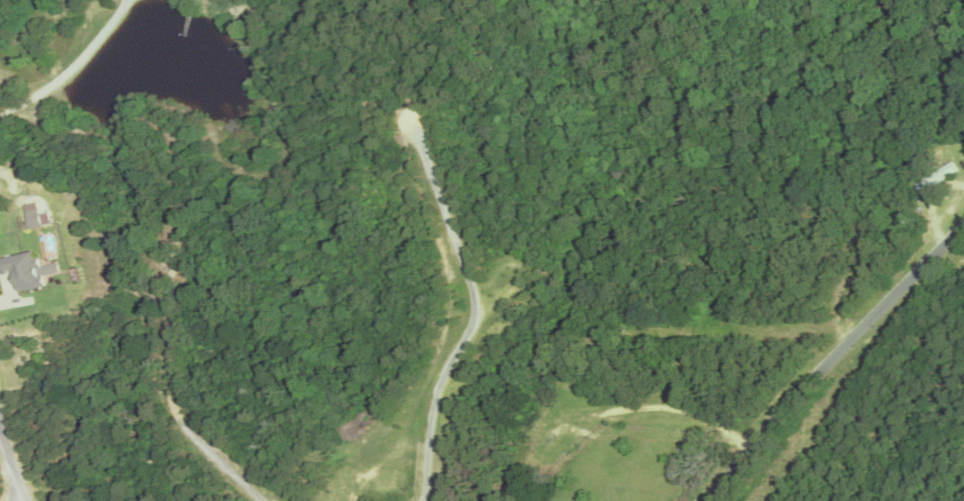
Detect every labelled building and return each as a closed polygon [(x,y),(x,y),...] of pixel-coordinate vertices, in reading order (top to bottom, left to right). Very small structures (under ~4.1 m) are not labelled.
[(912,187),(917,196),(954,176),(949,166),(912,187)] [(24,209),(26,232),(38,231),(37,208),(24,209)] [(0,261),(0,277),(10,275),(15,295),(42,288),(34,253),(0,261)] [(578,393),(580,385),(562,381),(560,389),(578,393)]
